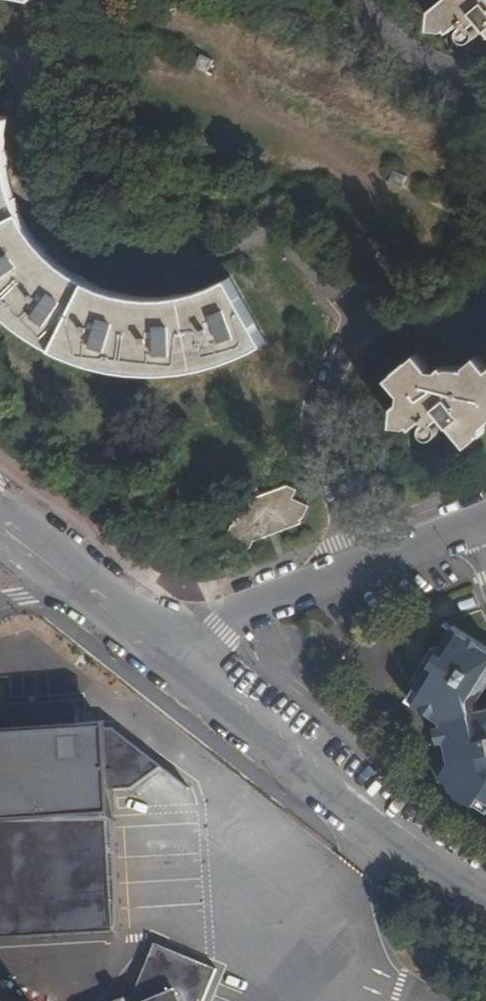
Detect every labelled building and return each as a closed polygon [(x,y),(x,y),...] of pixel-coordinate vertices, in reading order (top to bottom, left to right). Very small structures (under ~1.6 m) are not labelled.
[(439,6),(437,6),(436,25),(449,27),(451,24),(454,26),(464,18),(467,22),(464,26),(464,31),(468,35),(474,36),(478,34),(480,28),(478,24),(476,22),(484,15),(485,18),(485,0),(446,0),(439,6)] [(266,340),(229,275),(204,288),(166,295),(129,292),(97,283),(69,268),(44,245),(31,228),(14,195),(7,166),(6,139),(9,117),(0,115),(0,304),(9,314),(30,330),(50,343),(78,355),(108,363),(133,368),(165,368),(192,366),(216,360),(249,349),(266,340)] [(478,354),(467,363),(467,367),(450,366),(447,368),(445,365),(440,369),(431,368),(417,353),(390,377),(403,392),(402,402),(397,405),(395,423),(414,424),(425,415),(429,419),(425,425),(426,432),(429,435),(436,434),(439,428),(439,424),(436,420),(443,414),(470,442),(480,434),(480,431),(484,431),(483,424),(485,422),(485,363),(478,354)] [(235,523),(227,537),(250,548),(253,540),(300,522),(299,518),(303,517),(309,504),(292,497),(296,489),(287,485),(249,500),(241,516),(234,520),(235,523)] [(485,717),(485,648),(456,630),(412,703),(430,714),(447,725),(485,717)] [(0,731),(0,936),(117,930),(114,724),(0,731)] [(455,792),(485,811),(485,744),(482,745),(468,736),(452,762),(448,759),(439,760),(435,764),(435,770),(458,785),(455,792)] [(219,969),(152,943),(131,1000),(205,1000),(219,969)]
